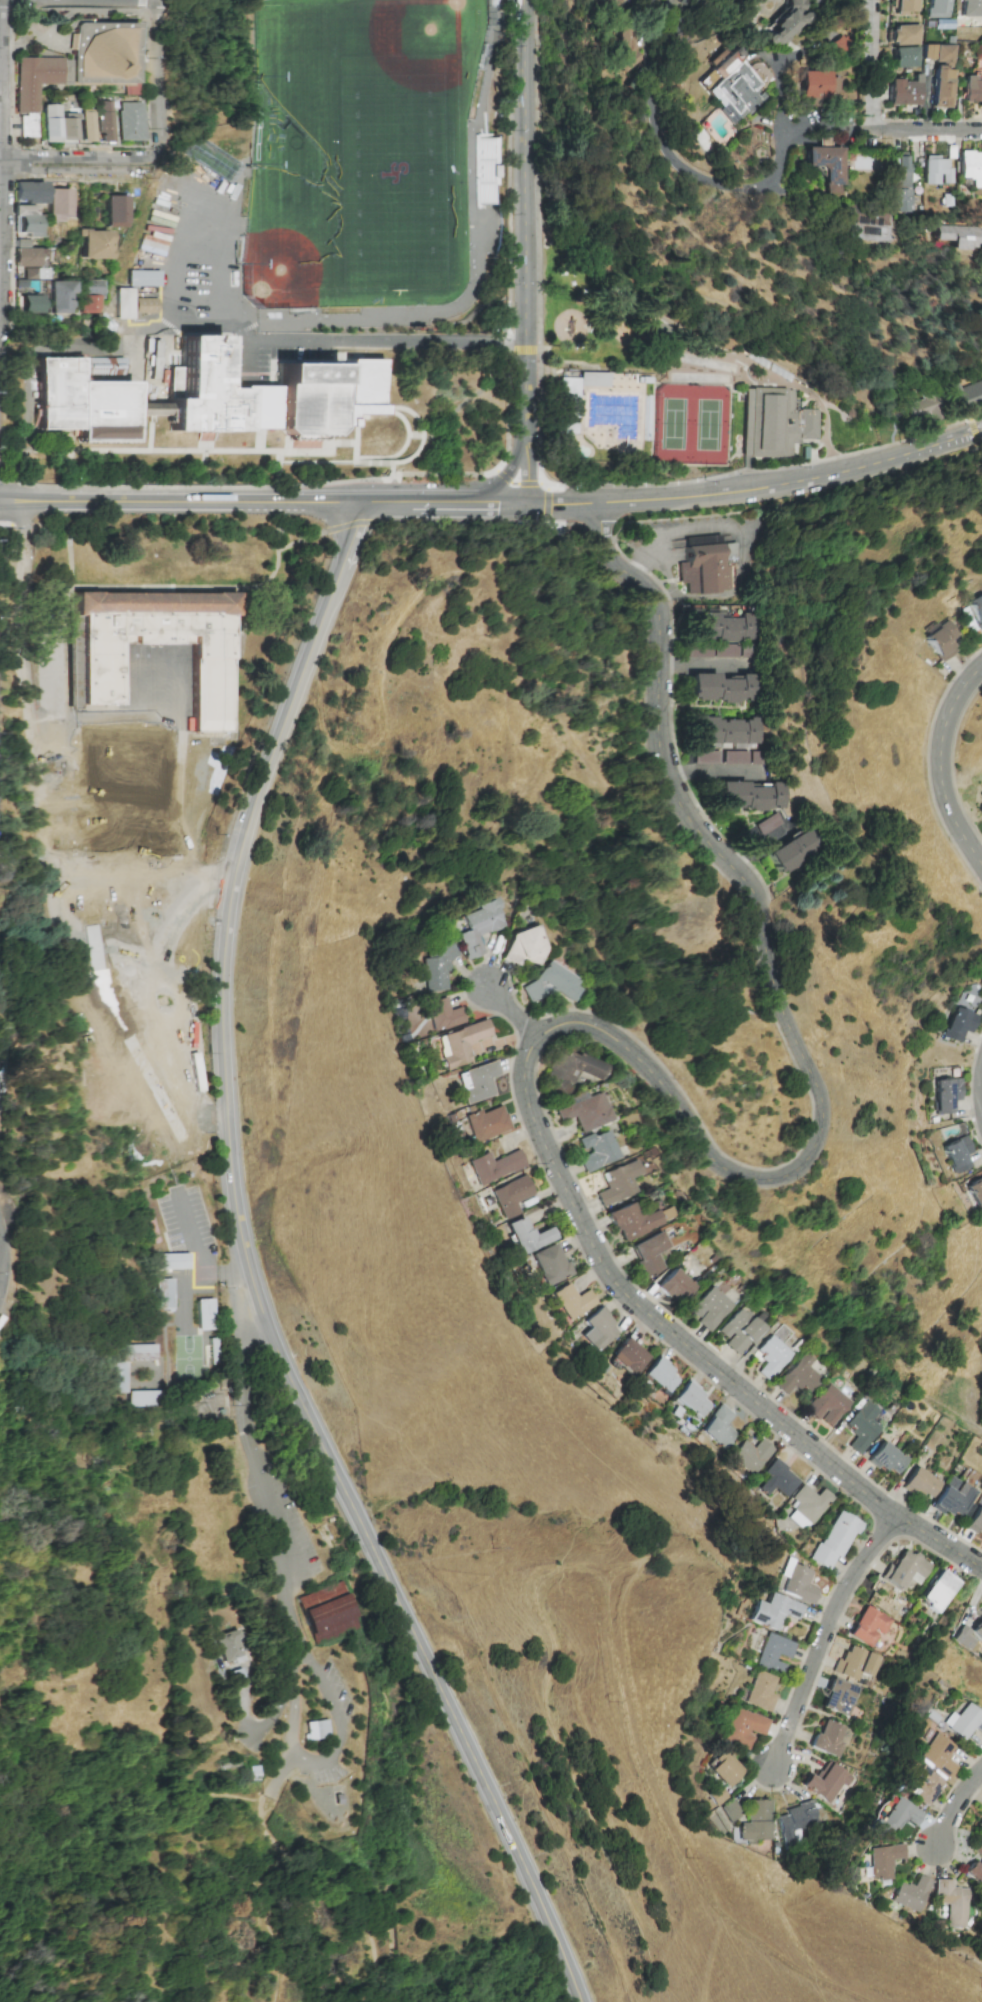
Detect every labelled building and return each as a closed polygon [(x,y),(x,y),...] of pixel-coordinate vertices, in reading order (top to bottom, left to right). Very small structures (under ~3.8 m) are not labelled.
[(784,16),(771,16),(772,30),(763,30),(763,44),(792,43),(792,24),(803,23),(803,0),(784,0),(784,16)] [(915,0),(894,0),(894,14),(915,14),(915,0)] [(927,18),(948,18),(948,0),(927,0),(927,18)] [(960,17),(981,16),(981,0),(960,0),(960,17)] [(918,25),(891,26),(891,45),(918,45),(918,25)] [(139,29),(82,26),(79,29),(79,85),(138,87),(139,29)] [(633,27),(613,28),(613,67),(634,66),(633,27)] [(953,45),(921,45),(921,62),(953,62),(953,45)] [(695,82),(719,108),(716,110),(732,127),(761,100),(752,91),(759,84),(736,60),(742,55),(733,46),(725,54),(721,49),(706,63),(711,67),(695,82)] [(892,68),(918,67),(918,47),(892,48),(892,68)] [(73,85),(73,58),(16,59),(17,114),(39,113),(39,85),(73,85)] [(951,70),(932,69),(932,108),(951,108),(951,70)] [(828,71),(799,72),(800,102),(828,102),(827,93),(837,93),(837,77),(828,78),(828,71)] [(973,80),(974,76),(963,75),(962,102),(981,102),(981,80),(973,80)] [(921,105),(921,80),(889,80),(889,105),(921,105)] [(110,101),(98,101),(97,142),(109,142),(110,101)] [(142,140),(141,103),(119,103),(119,141),(142,140)] [(42,141),(74,142),(75,114),(60,113),(60,105),(43,104),(42,141)] [(92,111),(81,111),(81,142),(92,142),(92,111)] [(37,117),(24,117),(23,133),(30,133),(30,134),(36,134),(37,117)] [(495,139),(476,139),(478,205),(493,205),(493,185),(496,185),(495,139)] [(838,194),(839,148),(802,147),(801,166),(819,167),(819,194),(838,194)] [(892,213),(909,212),(907,152),(891,153),(892,213)] [(969,178),(969,188),(981,188),(981,152),(958,152),(958,178),(969,178)] [(880,157),(855,158),(855,170),(881,169),(880,157)] [(923,185),(939,185),(939,184),(951,183),(951,168),(947,168),(947,157),(922,157),(923,185)] [(14,182),(14,199),(26,199),(26,204),(44,204),(44,182),(14,182)] [(69,189),(50,189),(49,220),(68,220),(69,189)] [(107,227),(126,227),(127,196),(107,196),(107,227)] [(32,205),(13,205),(13,233),(25,233),(25,237),(38,237),(38,215),(32,215),(32,205)] [(886,241),(886,216),(844,214),(844,240),(886,241)] [(947,249),(972,249),(973,227),(931,226),(930,240),(947,241),(947,249)] [(81,258),(108,259),(108,231),(81,230),(81,258)] [(138,249),(162,257),(168,239),(144,231),(138,249)] [(14,267),(23,267),(23,279),(44,279),(44,248),(26,248),(26,239),(14,240),(14,267)] [(159,287),(159,271),(128,271),(128,286),(159,287)] [(81,314),(97,314),(98,300),(102,300),(102,280),(81,280),(81,314)] [(68,314),(69,294),(72,294),(73,281),(51,281),(51,314),(68,314)] [(133,289),(117,288),(117,319),(133,320),(133,289)] [(38,313),(38,296),(17,296),(17,313),(38,313)] [(156,299),(134,298),(134,313),(156,313),(156,299)] [(220,336),(179,336),(179,368),(168,367),(168,404),(132,403),(132,416),(167,416),(167,430),(240,431),(240,428),(241,389),(219,389),(220,336)] [(79,358),(40,358),(40,429),(78,429),(78,441),(132,441),(132,416),(132,403),(132,382),(80,382),(79,358)] [(337,366),(346,366),(346,360),(383,360),(383,406),(386,406),(386,414),(352,414),(352,426),(337,426),(337,366)] [(277,429),(283,436),(329,436),(336,429),(337,426),(337,366),(337,363),(277,363),(277,386),(277,429)] [(580,386),(580,378),(580,374),(610,375),(609,387),(580,386)] [(561,378),(580,378),(580,386),(579,435),(559,434),(561,378)] [(953,390),(960,411),(981,403),(981,380),(953,390)] [(241,389),(241,386),(277,386),(277,429),(240,428),(241,389)] [(745,387),(795,390),(795,409),(818,410),(818,440),(801,439),(801,444),(793,443),(793,457),(754,457),(754,468),(744,468),(745,387)] [(935,396),(907,398),(908,416),(936,414),(935,396)] [(735,543),(719,544),(718,535),(683,538),(684,563),(677,563),(678,584),(685,583),(686,594),(734,591),(733,570),(737,569),(735,543)] [(963,599),(976,629),(981,627),(981,591),(963,599)] [(74,592),(236,593),(235,615),(228,615),(228,731),(191,731),(192,643),(118,643),(118,705),(80,704),(80,710),(69,710),(70,615),(74,615),(74,592)] [(755,641),(756,613),(741,613),(741,618),(717,618),(718,613),(703,613),(703,606),(687,605),(687,640),(755,641)] [(920,636),(939,662),(956,650),(950,643),(956,638),(943,620),(920,636)] [(753,646),(686,647),(686,658),(753,657),(753,646)] [(756,676),(718,676),(718,674),(689,674),(688,701),(755,702),(756,676)] [(758,743),(758,719),(692,719),(692,744),(758,743)] [(210,744),(184,744),(184,798),(210,798),(210,744)] [(748,763),(748,756),(754,755),(754,751),(722,752),(723,764),(748,763)] [(784,809),(783,783),(716,783),(717,810),(784,809)] [(782,824),(776,813),(743,832),(749,843),(782,824)] [(766,852),(777,874),(821,852),(810,830),(766,852)] [(463,960),(479,954),(473,935),(498,927),(488,899),(455,911),(462,931),(454,934),(463,960)] [(528,926),(505,935),(508,942),(497,946),(505,967),(539,954),(528,926)] [(419,992),(443,990),(442,971),(445,971),(445,958),(450,958),(449,946),(417,948),(419,992)] [(519,994),(535,1004),(546,988),(569,1003),(577,990),(570,986),(574,980),(541,959),(519,994)] [(462,1021),(456,1006),(446,1010),(441,996),(421,1003),(431,1032),(462,1021)] [(963,1032),(970,1033),(974,1015),(948,1008),(940,1038),(960,1042),(963,1032)] [(468,1062),(463,1043),(488,1036),(484,1021),(431,1034),(440,1069),(468,1062)] [(600,1065),(558,1048),(542,1087),(564,1096),(573,1072),(594,1081),(600,1065)] [(461,1105),(491,1096),(486,1078),(496,1075),(492,1061),(451,1073),(461,1105)] [(932,1114),(951,1114),(951,1101),(958,1101),(958,1078),(931,1079),(932,1114)] [(594,1091),(581,1097),(579,1092),(551,1105),(559,1121),(570,1116),(578,1133),(607,1119),(594,1091)] [(471,1144),(509,1129),(499,1105),(476,1114),(475,1109),(460,1115),(471,1144)] [(614,1159),(602,1130),(588,1136),(587,1134),(575,1139),(582,1156),(577,1158),(583,1172),(614,1159)] [(965,1154),(970,1152),(963,1135),(939,1145),(951,1175),(970,1166),(965,1154)] [(466,1160),(476,1186),(525,1167),(518,1149),(490,1161),(486,1152),(466,1160)] [(600,1207),(631,1192),(625,1178),(635,1174),(628,1159),(597,1174),(605,1189),(594,1194),(600,1207)] [(960,1182),(975,1213),(981,1210),(981,1172),(960,1182)] [(533,1195),(524,1175),(490,1190),(503,1220),(519,1213),(515,1203),(533,1195)] [(619,1242),(656,1225),(647,1206),(638,1210),(633,1200),(605,1212),(619,1242)] [(517,1254),(554,1240),(550,1227),(530,1235),(523,1216),(505,1222),(517,1254)] [(628,1246),(646,1277),(661,1269),(653,1253),(663,1247),(653,1231),(628,1246)] [(544,1287),(570,1275),(554,1242),(529,1254),(544,1287)] [(187,1253),(157,1254),(157,1270),(188,1270),(187,1253)] [(670,1301),(674,1295),(682,1301),(693,1287),(670,1268),(654,1288),(670,1301)] [(172,1279),(156,1279),(157,1310),(173,1310),(172,1279)] [(586,1289),(575,1297),(566,1282),(549,1294),(567,1322),(595,1304),(586,1289)] [(708,1332),(730,1305),(706,1285),(685,1310),(697,1320),(695,1322),(708,1332)] [(212,1330),(211,1299),(195,1300),(196,1331),(212,1330)] [(617,1332),(597,1308),(581,1321),(586,1328),(577,1336),(592,1353),(617,1332)] [(737,1354),(759,1328),(734,1308),(712,1334),(737,1354)] [(750,1354),(762,1363),(756,1372),(768,1381),(789,1353),(764,1335),(750,1354)] [(606,1357),(631,1377),(647,1357),(622,1337),(606,1357)] [(208,1364),(216,1364),(217,1339),(209,1339),(208,1364)] [(154,1345),(121,1345),(122,1360),(154,1359),(154,1345)] [(801,1385),(810,1391),(819,1378),(805,1367),(810,1360),(799,1352),(773,1386),(785,1395),(792,1386),(797,1390),(801,1385)] [(678,1376),(653,1358),(641,1376),(666,1393),(678,1376)] [(114,1393),(128,1393),(127,1362),(113,1363),(114,1393)] [(671,1398),(695,1418),(709,1401),(685,1381),(671,1398)] [(804,1408),(827,1429),(849,1403),(826,1383),(804,1408)] [(158,1391),(130,1392),(130,1407),(159,1406),(158,1391)] [(880,1428),(870,1421),(877,1411),(863,1400),(842,1426),(855,1435),(846,1446),(858,1455),(880,1428)] [(733,1433),(723,1425),(732,1414),(717,1403),(695,1432),(720,1451),(733,1433)] [(773,1450),(760,1438),(751,1448),(742,1439),(727,1456),(749,1476),(773,1450)] [(895,1475),(907,1460),(882,1440),(867,1460),(883,1472),(886,1468),(895,1475)] [(772,1487),(784,1498),(799,1482),(773,1459),(761,1472),(766,1477),(755,1488),(764,1496),(772,1487)] [(940,1484),(914,1466),(900,1487),(912,1495),(915,1490),(929,1500),(940,1484)] [(933,1507),(961,1519),(975,1490),(946,1477),(933,1507)] [(797,1503),(788,1517),(808,1531),(832,1496),(821,1488),(816,1495),(800,1484),(790,1499),(797,1503)] [(981,1534),(981,1509),(975,1506),(965,1525),(981,1534)] [(841,1560),(859,1522),(834,1510),(809,1561),(828,1570),(834,1556),(841,1560)] [(931,1564),(911,1553),(910,1555),(901,1550),(891,1568),(887,1566),(880,1579),(902,1591),(908,1579),(919,1586),(931,1564)] [(817,1589),(806,1585),(811,1571),(790,1563),(779,1592),(811,1605),(817,1589)] [(918,1600),(939,1613),(958,1582),(937,1569),(918,1600)] [(315,1645),(297,1595),(342,1579),(360,1629),(315,1645)] [(743,1622),(773,1632),(780,1614),(795,1619),(800,1605),(766,1593),(762,1604),(751,1600),(743,1622)] [(847,1636),(869,1648),(878,1633),(883,1635),(891,1620),(864,1605),(847,1636)] [(981,1644),(981,1643),(981,1613),(966,1630),(981,1644)] [(241,1659),(234,1639),(238,1638),(235,1629),(214,1636),(224,1665),(241,1659)] [(782,1664),(772,1661),(774,1654),(787,1659),(793,1643),(763,1633),(751,1666),(778,1675),(782,1664)] [(869,1678),(877,1657),(845,1644),(834,1674),(856,1682),(859,1674),(869,1678)] [(767,1693),(773,1678),(752,1671),(740,1703),(766,1713),(773,1696),(767,1693)] [(857,1688),(831,1677),(819,1707),(845,1717),(857,1688)] [(961,1741),(972,1727),(981,1735),(981,1716),(965,1702),(954,1717),(949,1712),(940,1724),(961,1741)] [(766,1720),(728,1707),(717,1740),(745,1750),(751,1734),(760,1738),(766,1720)] [(307,1721),(326,1718),(329,1739),(310,1742),(307,1721)] [(810,1749),(836,1758),(842,1742),(838,1741),(843,1727),(820,1719),(810,1749)] [(954,1767),(943,1758),(952,1747),(933,1732),(913,1756),(944,1781),(954,1767)] [(724,1787),(738,1769),(714,1750),(700,1769),(724,1787)] [(852,1777),(826,1761),(815,1779),(807,1774),(799,1786),(828,1804),(832,1797),(841,1803),(850,1790),(846,1787),(852,1777)] [(900,1792),(925,1807),(941,1781),(916,1766),(900,1792)] [(894,1830),(900,1820),(912,1827),(920,1813),(891,1797),(878,1820),(894,1830)] [(727,1823),(740,1815),(730,1799),(717,1807),(727,1823)] [(770,1800),(747,1800),(747,1823),(737,1823),(737,1841),(771,1840),(770,1800)] [(775,1818),(784,1842),(820,1830),(810,1801),(784,1810),(786,1814),(775,1818)] [(974,1823),(981,1830),(981,1812),(974,1823)] [(980,1841),(971,1850),(978,1857),(964,1873),(981,1889),(981,1843),(980,1841)] [(865,1848),(869,1881),(891,1878),(889,1861),(902,1859),(900,1844),(865,1848)] [(917,1913),(932,1881),(918,1875),(912,1887),(898,1881),(889,1901),(917,1913)] [(968,1888),(952,1888),(952,1880),(935,1879),(935,1894),(941,1894),(941,1904),(949,1904),(948,1927),(968,1928),(968,1888)]
